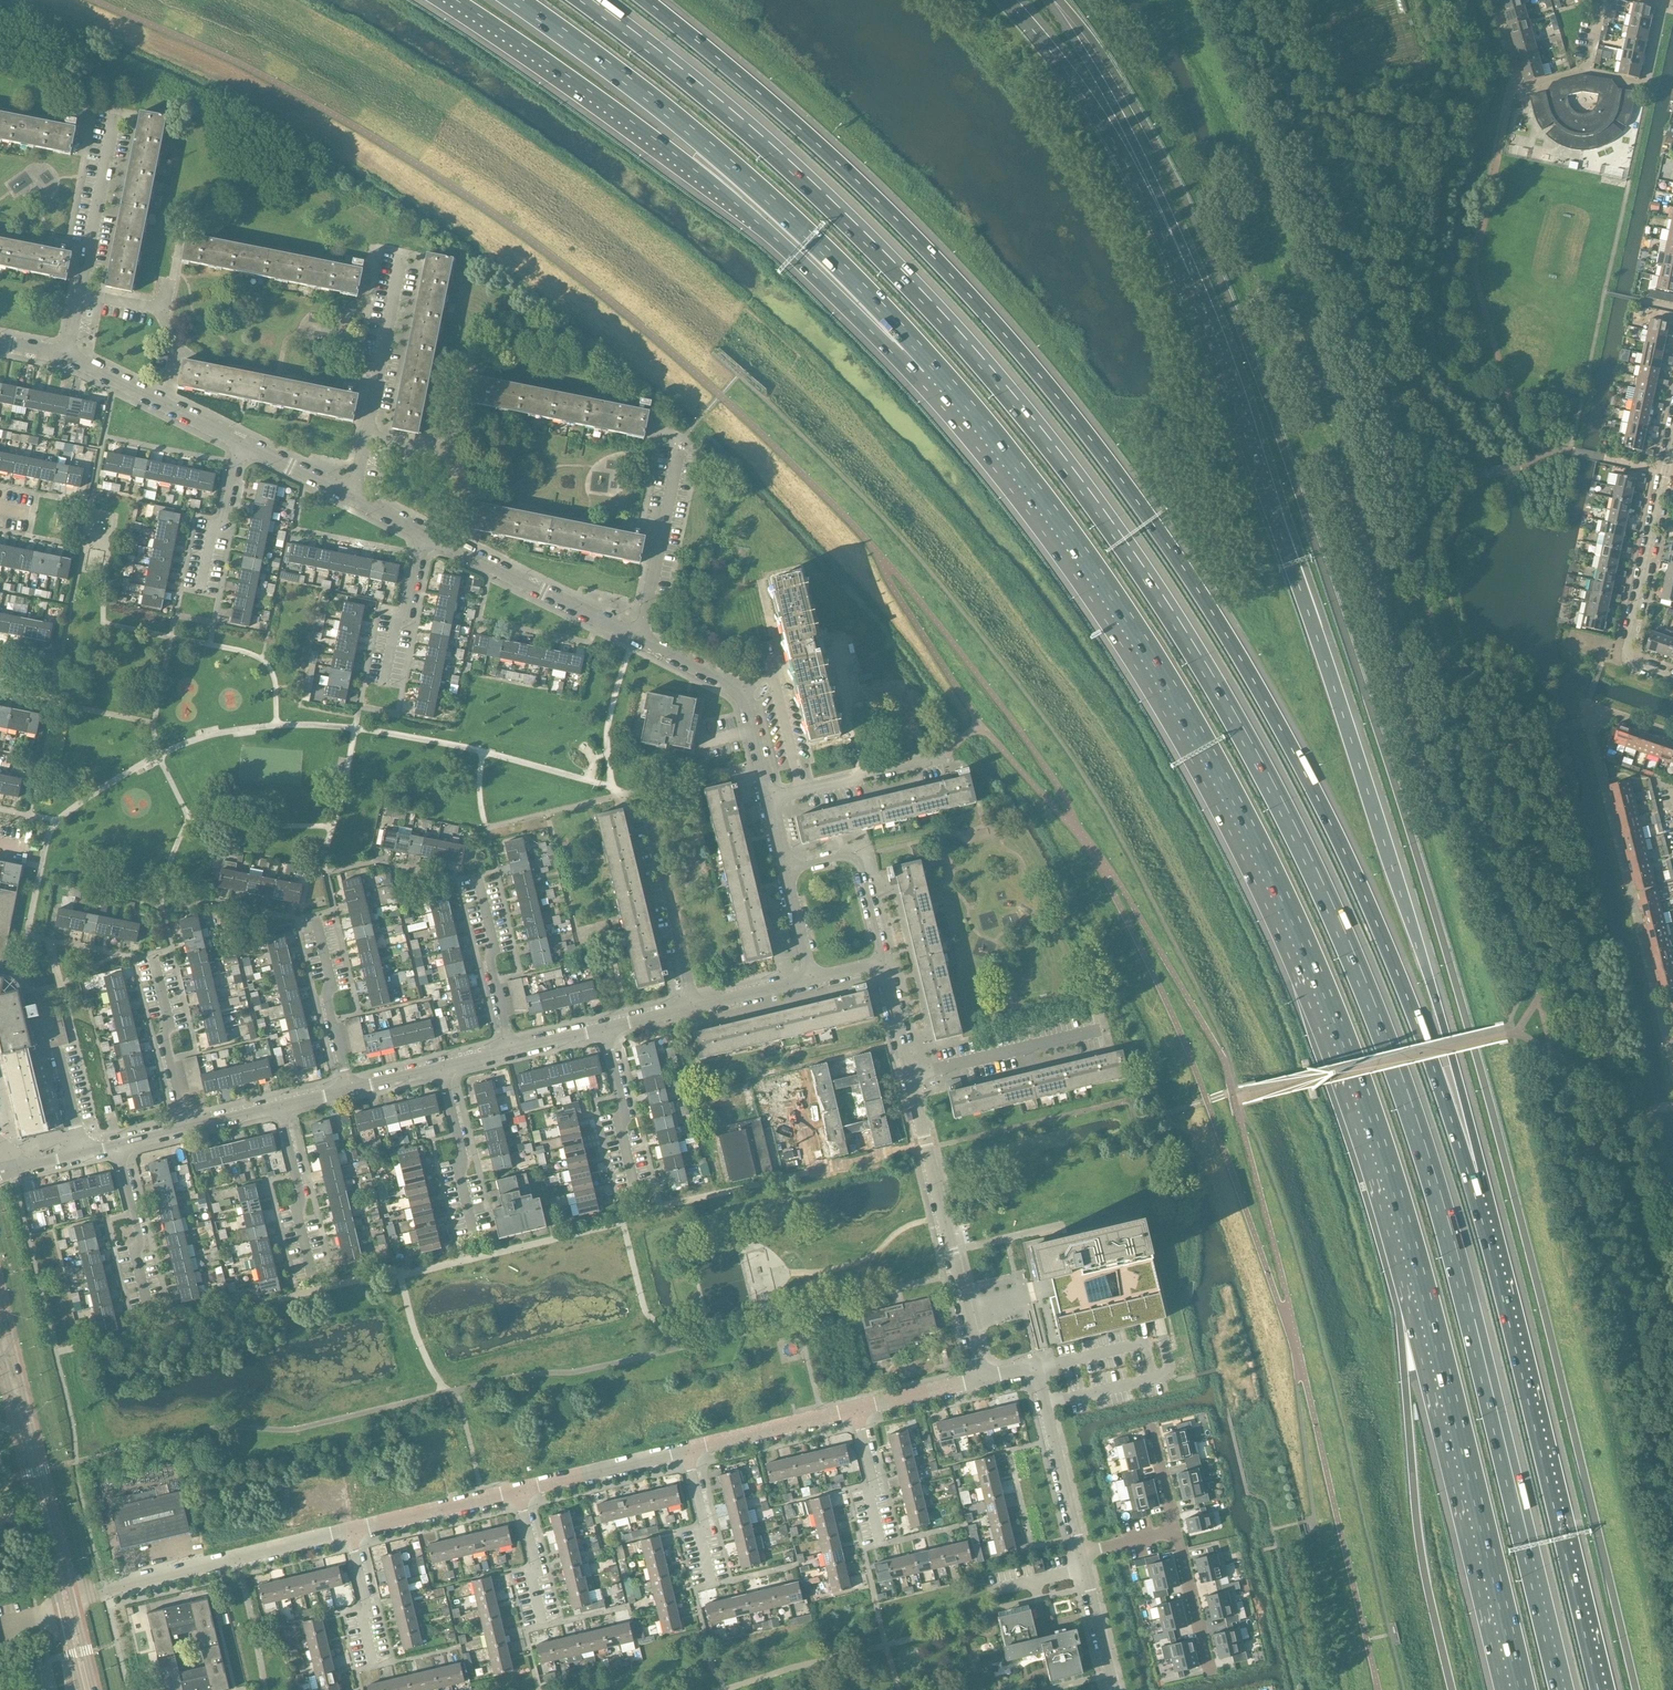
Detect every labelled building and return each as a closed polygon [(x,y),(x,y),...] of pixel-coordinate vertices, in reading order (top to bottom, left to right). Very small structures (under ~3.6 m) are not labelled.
[(1503,2),(1506,13),(1525,8),(1523,0),(1508,0),(1503,2)] [(1654,8),(1635,3),(1632,16),(1652,20),(1654,8)] [(1525,8),(1506,13),(1509,25),(1528,19),(1525,8)] [(1652,20),(1632,16),(1630,27),(1649,32),(1652,20)] [(1528,19),(1509,25),(1513,36),(1532,31),(1528,19)] [(1649,32),(1630,27),(1627,39),(1647,43),(1649,32)] [(1532,31),(1513,36),(1516,48),(1535,42),(1532,31)] [(1647,43),(1627,39),(1625,51),(1644,55),(1647,43)] [(1535,42),(1516,48),(1519,59),(1538,53),(1535,42)] [(1644,55),(1625,51),(1622,62),(1642,67),(1644,55)] [(1538,53),(1519,59),(1522,70),(1542,65),(1538,53)] [(1642,67),(1622,62),(1619,75),(1639,79),(1642,67)] [(1542,65),(1522,70),(1526,83),(1545,77),(1542,65)] [(1633,109),(1636,92),(1619,90),(1612,80),(1582,76),(1553,82),(1547,92),(1530,96),(1534,113),(1535,115),(1535,117),(1536,119),(1537,122),(1538,123),(1539,125),(1540,127),(1541,129),(1542,130),(1553,122),(1556,126),(1546,135),(1548,137),(1549,138),(1551,140),(1553,141),(1555,143),(1557,144),(1559,145),(1561,146),(1563,147),(1566,148),(1568,149),(1570,150),(1574,150),(1577,151),(1582,151),(1582,148),(1588,148),(1588,151),(1596,150),(1597,149),(1600,149),(1603,147),(1607,145),(1610,144),(1613,141),(1616,139),(1617,138),(1623,132),(1612,124),(1615,120),(1626,127),(1627,126),(1628,124),(1630,121),(1631,118),(1632,116),(1632,114),(1633,111),(1633,109)] [(141,130),(129,189),(110,281),(107,280),(106,287),(132,292),(167,117),(141,112),(138,123),(140,124),(139,129),(141,130)] [(0,116),(0,140),(71,154),(77,126),(78,121),(64,118),(63,123),(67,124),(66,126),(65,126),(65,128),(59,127),(59,128),(0,116)] [(1516,134),(1509,132),(1506,146),(1513,147),(1516,134)] [(1672,166),(1672,160),(1664,157),(1659,176),(1670,178),(1672,166)] [(358,296),(363,270),(363,268),(364,268),(365,262),(351,260),(350,265),(353,266),(352,268),(351,269),(345,268),(345,270),(194,240),(194,236),(188,235),(182,261),(358,296)] [(0,242),(0,266),(67,280),(72,253),(65,252),(68,243),(65,243),(65,242),(56,240),(55,241),(57,242),(55,253),(0,242)] [(1667,242),(1665,254),(1672,256),(1672,244),(1667,242)] [(427,271),(422,298),(397,423),(394,422),(392,429),(418,434),(453,259),(427,254),(425,265),(427,265),(426,271),(427,271)] [(1665,254),(1662,265),(1672,268),(1672,256),(1665,254)] [(1662,265),(1660,277),(1672,280),(1672,268),(1662,265)] [(1660,277),(1657,289),(1672,292),(1672,280),(1660,277)] [(1670,323),(1651,319),(1648,331),(1667,335),(1668,332),(1670,323)] [(1648,331),(1646,342),(1665,346),(1667,337),(1672,338),(1672,335),(1672,334),(1668,332),(1667,335),(1648,331)] [(1665,346),(1646,342),(1643,354),(1662,358),(1663,356),(1665,346)] [(1622,349),(1621,359),(1630,360),(1631,350),(1622,349)] [(1662,358),(1643,354),(1641,366),(1660,370),(1662,360),(1667,362),(1668,357),(1663,356),(1662,358)] [(166,370),(168,357),(158,355),(155,368),(166,370)] [(341,395),(249,377),(190,365),(190,362),(183,360),(178,386),(242,399),(243,399),(244,400),(261,403),(353,421),(359,395),(352,394),(354,385),(352,385),(352,384),(342,382),(342,383),(344,383),(341,395)] [(1660,370),(1641,366),(1638,377),(1657,381),(1658,379),(1660,370)] [(638,410),(638,411),(632,410),(632,412),(480,381),(481,378),(474,377),(469,403),(644,438),(649,412),(638,410)] [(1657,381),(1638,377),(1636,389),(1655,393),(1657,384),(1662,385),(1663,380),(1658,379),(1657,381)] [(3,385),(0,401),(0,403),(12,405),(15,387),(3,385)] [(29,390),(15,387),(12,405),(25,408),(29,390)] [(1655,393),(1636,389),(1633,400),(1652,404),(1653,402),(1655,393)] [(43,393),(29,390),(25,408),(39,411),(43,393)] [(57,396),(43,393),(39,411),(53,414),(57,396)] [(70,398),(57,396),(53,414),(66,416),(70,398)] [(66,416),(65,422),(78,424),(79,419),(83,401),(70,398),(66,416)] [(1652,404),(1633,400),(1631,412),(1650,416),(1652,407),(1657,408),(1658,403),(1653,402),(1652,404)] [(97,404),(83,401),(79,419),(93,422),(97,404)] [(1650,416),(1631,412),(1628,424),(1647,428),(1648,425),(1650,416)] [(1647,428),(1628,424),(1626,435),(1645,439),(1647,430),(1652,431),(1653,426),(1648,425),(1647,428)] [(83,442),(84,435),(76,433),(75,440),(83,442)] [(1645,439),(1626,435),(1623,447),(1642,451),(1645,439)] [(122,456),(108,453),(105,471),(119,474),(122,456)] [(3,454),(0,470),(0,472),(13,474),(17,456),(3,454)] [(30,459),(17,456),(13,474),(27,477),(30,459)] [(136,459),(122,456),(119,474),(132,476),(136,459)] [(44,462),(30,459),(27,477),(40,480),(44,462)] [(149,461),(136,459),(132,476),(145,479),(149,461)] [(162,464),(149,461),(145,479),(159,482),(162,464)] [(57,464),(44,462),(40,480),(53,482),(57,464)] [(70,467),(57,464),(53,482),(67,485),(70,467)] [(175,467),(162,464),(159,482),(172,485),(175,467)] [(84,470),(70,467),(67,485),(80,488),(84,470)] [(189,469),(175,467),(172,485),(185,487),(189,469)] [(202,472),(189,469),(185,487),(198,490),(202,472)] [(215,475),(202,472),(198,490),(212,493),(215,475)] [(1636,479),(1618,475),(1616,487),(1634,491),(1636,479)] [(259,483),(255,503),(264,505),(265,499),(274,501),(275,496),(277,496),(279,487),(259,483)] [(1634,491),(1616,487),(1613,499),(1631,503),(1632,500),(1634,491)] [(264,505),(255,503),(252,516),(270,520),(272,521),(274,512),(272,511),(274,501),(265,499),(264,505)] [(1631,503),(1613,499),(1611,511),(1629,514),(1631,505),(1635,506),(1636,501),(1632,500),(1631,503)] [(628,537),(476,507),(477,503),(470,502),(465,528),(640,563),(645,537),(639,536),(640,527),(638,526),(629,524),(628,525),(630,525),(628,537)] [(179,524),(180,515),(173,514),(174,509),(155,506),(152,519),(159,520),(179,524)] [(1629,514),(1611,511),(1608,522),(1626,526),(1627,523),(1629,514)] [(270,520),(252,516),(250,529),(268,533),(270,520)] [(179,524),(159,520),(157,530),(177,534),(179,524)] [(1626,526),(1608,522),(1601,521),(1599,532),(1606,534),(1624,538),(1626,529),(1630,530),(1631,524),(1627,523),(1626,526)] [(268,533),(250,529),(247,543),(265,546),(268,533)] [(177,534),(157,530),(155,539),(175,543),(177,534)] [(1624,538),(1606,534),(1603,545),(1621,549),(1622,547),(1624,538)] [(175,543),(155,539),(153,548),(173,552),(175,543)] [(265,546),(247,543),(244,556),(262,560),(265,546)] [(292,544),(291,554),(289,562),(303,565),(306,547),(292,544)] [(1621,549),(1603,545),(1601,557),(1619,561),(1621,552),(1625,553),(1627,548),(1622,547),(1621,549)] [(15,549),(6,547),(2,567),(11,569),(15,549)] [(319,550),(306,547),(303,565),(316,568),(319,550)] [(173,552),(153,548),(151,558),(171,562),(173,552)] [(24,550),(15,549),(11,569),(20,571),(24,550)] [(34,552),(24,550),(20,571),(30,572),(34,552)] [(333,553),(319,550),(316,568),(329,570),(333,553)] [(43,554),(34,552),(30,572),(39,574),(43,554)] [(346,555),(333,553),(329,570),(343,573),(346,555)] [(52,556),(43,554),(39,574),(48,576),(52,556)] [(359,558),(346,555),(343,573),(356,576),(359,558)] [(62,558),(52,556),(48,576),(58,578),(62,558)] [(262,560),(244,556),(242,569),(260,573),(262,560)] [(1619,561),(1601,557),(1598,569),(1616,573),(1617,570),(1619,561)] [(71,560),(62,558),(58,578),(67,580),(71,560)] [(171,562),(151,558),(149,567),(169,571),(171,562)] [(372,561),(359,558),(356,576),(369,578),(372,561)] [(386,563),(372,561),(369,578),(382,581),(386,563)] [(399,566),(386,563),(382,581),(396,584),(399,566)] [(169,571),(149,567),(147,577),(167,581),(169,571)] [(260,573),(242,569),(239,582),(257,586),(260,573)] [(1616,573),(1598,569),(1596,581),(1614,584),(1616,575),(1620,576),(1621,571),(1617,570),(1616,573)] [(800,573),(791,575),(770,580),(787,650),(792,659),(789,660),(810,744),(840,737),(820,654),(824,653),(821,641),(817,642),(800,573)] [(462,579),(443,575),(439,595),(448,597),(449,590),(458,592),(459,587),(461,587),(462,579)] [(1666,576),(1664,588),(1672,590),(1672,578),(1666,576)] [(167,581),(147,577),(145,586),(165,590),(167,581)] [(479,591),(481,580),(474,579),(472,590),(479,591)] [(1614,584),(1596,581),(1593,592),(1611,596),(1612,594),(1614,584)] [(257,586),(239,582),(236,596),(254,599),(257,586)] [(165,590),(145,586),(144,595),(164,599),(165,590)] [(1664,588),(1661,600),(1672,602),(1672,590),(1664,588)] [(448,597),(439,595),(436,608),(454,611),(456,612),(458,603),(456,603),(458,592),(449,590),(448,597)] [(1611,596),(1593,592),(1587,591),(1585,600),(1587,603),(1609,608),(1611,599),(1615,600),(1616,595),(1612,594),(1611,596)] [(164,599),(144,595),(142,605),(162,609),(164,599)] [(254,599),(236,596),(234,609),(252,613),(254,599)] [(364,606),(344,602),(342,612),(362,616),(364,606)] [(1609,608),(1587,603),(1584,615),(1606,620),(1607,617),(1609,608)] [(454,611),(436,608),(434,620),(452,624),(454,611)] [(252,613),(234,609),(231,623),(249,627),(252,613)] [(13,616),(9,634),(23,637),(26,619),(27,613),(14,611),(13,616)] [(362,616),(342,612),(341,621),(361,625),(362,616)] [(0,614),(0,633),(9,634),(13,616),(0,614)] [(1606,620),(1584,615),(1581,627),(1604,632),(1606,622),(1610,623),(1611,618),(1607,617),(1606,620)] [(39,622),(26,619),(23,637),(36,640),(39,622)] [(434,620),(431,633),(449,637),(457,638),(459,626),(452,624),(434,620)] [(361,625),(341,621),(339,630),(359,634),(361,625)] [(53,624),(39,622),(36,640),(49,642),(53,624)] [(359,634),(339,630),(337,640),(357,644),(359,634)] [(1664,636),(1658,653),(1669,657),(1672,646),(1672,632),(1666,630),(1664,636)] [(1664,636),(1652,632),(1646,649),(1658,653),(1664,636)] [(449,637),(431,633),(428,647),(446,651),(449,637)] [(490,638),(476,635),(473,653),(486,656),(490,638)] [(503,641),(490,638),(486,656),(499,659),(503,641)] [(357,644),(337,640),(335,649),(355,653),(357,644)] [(516,644),(503,641),(499,659),(513,661),(516,644)] [(530,646),(516,644),(513,661),(526,664),(530,646)] [(544,649),(530,646),(526,664),(540,667),(544,649)] [(446,651),(428,647),(426,661),(444,664),(446,651)] [(355,653),(335,649),(333,658),(353,663),(355,653)] [(556,652),(544,649),(540,667),(553,670),(556,652)] [(570,655),(556,652),(553,670),(567,672),(570,655)] [(583,657),(570,655),(567,672),(580,675),(583,657)] [(353,663),(333,658),(331,668),(351,672),(353,663)] [(444,664),(426,661),(423,674),(441,678),(444,664)] [(351,672),(331,668),(329,677),(349,681),(351,672)] [(524,675),(511,672),(509,679),(523,682),(524,675)] [(441,678),(423,674),(420,687),(438,691),(441,678)] [(349,681),(329,677),(328,686),(348,690),(349,681)] [(348,690),(328,686),(326,696),(346,700),(348,690)] [(438,691),(420,687),(418,701),(435,705),(438,691)] [(690,732),(692,721),(696,699),(696,700),(679,697),(678,700),(647,693),(643,711),(647,712),(641,740),(642,740),(642,743),(656,746),(658,747),(659,743),(690,750),(691,749),(690,749),(693,732),(690,732)] [(435,705),(418,701),(415,714),(433,718),(435,705)] [(3,707),(0,721),(0,728),(8,729),(12,709),(3,707)] [(21,711),(12,709),(8,729),(17,731),(21,711)] [(31,713),(21,711),(17,731),(27,733),(31,713)] [(40,715),(31,713),(27,733),(36,735),(40,715)] [(1626,725),(1621,723),(1618,729),(1613,727),(1608,739),(1614,741),(1614,742),(1625,747),(1631,729),(1626,727),(1626,725)] [(1637,731),(1631,729),(1625,747),(1637,751),(1644,731),(1638,729),(1637,731)] [(1649,732),(1644,731),(1637,751),(1648,754),(1654,737),(1648,735),(1649,732)] [(1660,739),(1654,737),(1648,754),(1659,758),(1666,738),(1661,737),(1660,739)] [(1666,738),(1659,758),(1671,762),(1672,755),(1672,744),(1671,743),(1672,740),(1666,738)] [(15,764),(16,757),(8,755),(6,762),(15,764)] [(975,802),(969,776),(969,774),(968,768),(954,772),(955,777),(958,776),(959,778),(958,778),(959,780),(953,782),(953,783),(803,819),(802,816),(795,817),(802,844),(975,802)] [(0,775),(0,794),(5,795),(8,777),(0,775)] [(22,780),(8,777),(5,795),(18,797),(22,780)] [(1630,780),(1610,785),(1611,791),(1614,791),(1615,797),(1633,792),(1630,780)] [(765,941),(743,849),(731,797),(743,794),(741,786),(740,786),(740,784),(731,786),(731,783),(705,790),(746,963),(772,957),(770,946),(768,947),(767,941),(765,941)] [(1633,792),(1615,797),(1617,803),(1614,804),(1616,809),(1636,804),(1633,792)] [(1636,804),(1616,809),(1617,815),(1620,814),(1621,820),(1639,816),(1636,804)] [(621,817),(624,816),(623,809),(596,816),(638,989),(664,983),(663,977),(671,974),(671,972),(672,972),(670,964),(657,967),(621,817)] [(402,812),(392,810),(391,817),(401,819),(402,812)] [(1639,816),(1621,820),(1623,826),(1620,827),(1621,833),(1642,827),(1639,816)] [(398,833),(394,851),(407,854),(411,836),(412,829),(399,827),(398,833)] [(1642,827),(1621,833),(1623,838),(1625,837),(1627,844),(1645,839),(1642,827)] [(398,833),(384,830),(380,830),(377,844),(381,845),(380,848),(394,851),(398,833)] [(425,839),(411,836),(407,854),(421,857),(425,839)] [(524,838),(505,843),(509,862),(518,860),(517,853),(525,851),(524,847),(526,847),(524,838)] [(439,841),(425,839),(421,857),(435,859),(439,841)] [(1645,839),(1627,844),(1628,850),(1626,850),(1627,856),(1648,851),(1645,839)] [(452,844),(439,841),(435,859),(448,862),(452,844)] [(465,846),(452,844),(448,862),(461,864),(465,846)] [(924,845),(911,848),(913,858),(926,855),(924,845)] [(518,860),(509,862),(512,876),(530,871),(532,871),(530,862),(528,863),(525,851),(517,853),(518,860)] [(1648,851),(1627,856),(1629,861),(1631,861),(1633,867),(1650,862),(1648,851)] [(1,974),(2,972),(2,969),(7,947),(23,866),(0,861),(0,976),(1,974)] [(961,1035),(946,969),(920,861),(891,868),(891,867),(886,868),(889,882),(895,881),(894,878),(896,877),(896,878),(898,877),(900,883),(901,883),(937,1033),(934,1034),(935,1041),(961,1035)] [(1650,862),(1633,867),(1634,873),(1632,874),(1633,879),(1653,874),(1650,862)] [(376,875),(384,876),(386,868),(377,867),(376,875)] [(236,872),(222,870),(218,887),(232,890),(236,872)] [(530,871),(512,876),(515,888),(533,884),(530,871)] [(249,875),(236,872),(232,890),(245,893),(249,875)] [(1653,874),(1633,879),(1634,885),(1637,884),(1638,890),(1656,886),(1653,874)] [(262,878),(249,875),(245,893),(258,895),(262,878)] [(362,877),(342,882),(347,902),(356,900),(354,892),(363,890),(362,886),(364,886),(362,877)] [(275,880),(262,878),(258,895),(272,898),(275,880)] [(288,883),(275,880),(272,898),(285,901),(288,883)] [(302,886),(288,883),(285,901),(299,904),(302,886)] [(533,884),(515,888),(519,901),(536,897),(533,884)] [(80,898),(82,891),(91,892),(91,889),(78,886),(77,888),(76,897),(80,898)] [(1657,889),(1639,894),(1641,900),(1638,901),(1640,906),(1660,901),(1657,889)] [(356,900),(347,902),(350,915),(368,911),(370,910),(368,901),(366,902),(363,890),(354,892),(356,900)] [(447,895),(429,899),(432,913),(450,909),(447,895)] [(536,897),(519,901),(522,914),(540,910),(536,897)] [(1660,901),(1640,906),(1641,912),(1644,911),(1645,917),(1663,913),(1660,901)] [(73,911),(59,909),(56,926),(69,929),(73,911)] [(450,909),(432,913),(435,926),(453,921),(450,909)] [(540,910),(522,914),(525,928),(543,924),(540,910)] [(87,914),(73,911),(69,929),(83,932),(87,914)] [(368,911),(350,915),(353,927),(371,923),(368,911)] [(1663,913),(1645,917),(1647,924),(1644,924),(1645,930),(1666,925),(1663,913)] [(99,917),(87,914),(83,932),(96,934),(99,917)] [(199,916),(180,921),(184,940),(194,938),(192,932),(201,930),(200,925),(201,925),(199,916)] [(113,919),(99,917),(96,934),(109,937),(113,919)] [(126,922),(113,919),(109,937),(122,940),(126,922)] [(453,921),(435,926),(438,939),(456,935),(453,921)] [(140,925),(126,922),(122,940),(136,942),(140,925)] [(426,922),(408,926),(409,931),(428,927),(426,922)] [(293,930),(291,923),(278,927),(279,933),(293,930)] [(371,923),(353,927),(356,940),(374,936),(371,923)] [(543,924),(525,928),(528,941),(546,937),(543,924)] [(1666,925),(1645,930),(1647,935),(1649,935),(1651,941),(1669,936),(1666,925)] [(194,938),(184,940),(188,954),(205,950),(207,949),(205,941),(203,941),(201,930),(192,932),(194,938)] [(284,934),(266,938),(270,951),(287,947),(284,934)] [(456,935),(438,939),(442,952),(459,948),(456,935)] [(374,936),(356,940),(359,953),(377,949),(374,936)] [(1669,936),(1651,941),(1652,947),(1650,947),(1651,953),(1672,948),(1669,936)] [(546,937),(528,941),(531,954),(549,950),(546,937)] [(576,951),(574,944),(566,946),(567,951),(565,951),(566,954),(576,951)] [(287,947),(270,951),(273,965),(291,961),(287,947)] [(459,948),(442,952),(445,966),(463,962),(459,948)] [(1651,953),(1653,958),(1655,958),(1657,964),(1672,960),(1672,954),(1672,948),(1651,953)] [(377,949),(359,953),(363,967),(380,963),(377,949)] [(205,950),(188,954),(191,967),(208,962),(205,950)] [(549,950),(531,954),(535,968),(552,964),(549,950)] [(1657,964),(1658,970),(1656,971),(1657,976),(1672,972),(1672,960),(1657,964)] [(291,961),(273,965),(276,978),(294,974),(291,961)] [(208,962),(191,967),(194,980),(212,976),(208,962)] [(463,962),(445,966),(448,979),(466,975),(463,962)] [(380,963),(363,967),(366,980),(383,976),(380,963)] [(241,978),(239,969),(233,971),(235,981),(242,979),(241,978)] [(1657,976),(1658,982),(1661,981),(1662,987),(1672,985),(1672,972),(1657,976)] [(122,973),(104,978),(107,991),(125,987),(122,973)] [(294,974),(276,978),(279,991),(297,987),(294,974)] [(466,975),(448,979),(451,992),(469,988),(466,975)] [(212,976),(194,980),(197,993),(215,989),(212,976)] [(383,976),(366,980),(369,994),(387,990),(383,976)] [(10,1082),(12,1082),(13,1087),(15,1093),(13,1094),(18,1115),(20,1114),(21,1119),(19,1120),(22,1131),(24,1130),(25,1136),(23,1136),(23,1137),(44,1132),(64,1127),(52,1078),(45,1049),(48,1049),(69,1044),(56,991),(35,996),(22,999),(19,990),(2,994),(5,978),(0,977),(0,1040),(10,1082)] [(429,984),(428,977),(419,979),(420,986),(429,984)] [(521,978),(507,982),(509,988),(523,985),(521,978)] [(592,982),(579,985),(583,1003),(597,999),(592,982)] [(873,1017),(867,991),(866,989),(865,984),(852,987),(853,992),(856,991),(856,994),(856,996),(850,997),(851,998),(701,1035),(700,1031),(693,1033),(694,1036),(699,1059),(873,1017)] [(523,985),(509,988),(510,995),(524,991),(523,985)] [(579,985),(565,988),(570,1006),(583,1003),(579,985)] [(125,987),(107,991),(110,1004),(128,1000),(125,987)] [(297,987),(279,991),(282,1005),(300,1000),(297,987)] [(469,988),(451,992),(454,1005),(472,1001),(469,988)] [(565,988),(552,991),(557,1009),(570,1006),(565,988)] [(215,989),(197,993),(200,1006),(218,1002),(215,989)] [(387,990),(369,994),(372,1007),(390,1003),(387,990)] [(524,991),(510,995),(512,1001),(526,998),(524,991)] [(552,991),(539,994),(543,1012),(557,1009),(552,991)] [(526,998),(527,1004),(529,1012),(530,1015),(543,1012),(539,994),(526,998)] [(526,998),(512,1001),(513,1008),(527,1004),(526,998)] [(128,1000),(110,1004),(114,1017),(131,1013),(128,1000)] [(300,1000),(282,1005),(286,1018),(303,1014),(300,1000)] [(472,1001),(454,1005),(457,1018),(475,1014),(472,1001)] [(218,1002),(200,1006),(204,1020),(221,1016),(218,1002)] [(527,1004),(513,1008),(515,1015),(529,1012),(527,1004)] [(131,1013),(114,1017),(117,1030),(135,1026),(131,1013)] [(303,1014),(286,1018),(289,1031),(306,1027),(303,1014)] [(475,1014),(457,1018),(461,1032),(478,1028),(475,1014)] [(221,1016),(204,1020),(207,1032),(224,1028),(221,1016)] [(359,1017),(345,1020),(346,1027),(360,1024),(359,1017)] [(430,1020),(417,1024),(421,1042),(434,1038),(430,1020)] [(252,1021),(247,1023),(250,1034),(251,1039),(258,1038),(254,1021),(252,1021)] [(446,1021),(439,1023),(442,1034),(448,1032),(446,1021)] [(360,1024),(346,1027),(348,1034),(362,1030),(360,1024)] [(417,1024),(404,1027),(408,1045),(421,1042),(417,1024)] [(135,1026),(117,1030),(120,1044),(138,1039),(135,1026)] [(306,1027),(289,1031),(292,1044),(310,1040),(306,1027)] [(404,1027),(390,1030),(395,1048),(408,1045),(404,1027)] [(224,1028),(207,1032),(210,1046),(228,1042),(224,1028)] [(362,1030),(348,1034),(349,1040),(363,1037),(362,1030)] [(390,1030),(377,1033),(381,1051),(395,1048),(390,1030)] [(377,1033),(363,1037),(365,1043),(367,1050),(368,1054),(381,1051),(377,1033)] [(363,1037),(349,1040),(351,1047),(365,1043),(363,1037)] [(120,1044),(114,1045),(117,1058),(123,1057),(141,1052),(138,1039),(120,1044)] [(310,1040),(292,1044),(295,1058),(313,1053),(310,1040)] [(655,1042),(636,1047),(641,1067),(649,1065),(647,1059),(657,1056),(656,1051),(657,1051),(655,1042)] [(365,1043),(351,1047),(353,1054),(367,1050),(365,1043)] [(1105,1058),(961,1092),(958,1080),(950,1082),(948,1083),(950,1092),(948,1092),(954,1118),(1128,1077),(1121,1051),(1110,1053),(1111,1055),(1105,1056),(1105,1058)] [(141,1052),(123,1057),(126,1070),(144,1066),(141,1052)] [(313,1053),(295,1058),(298,1071),(316,1067),(313,1053)] [(196,1056),(182,1060),(184,1066),(198,1063),(196,1056)] [(597,1056),(584,1059),(588,1077),(601,1074),(597,1056)] [(649,1065),(641,1067),(644,1080),(661,1075),(663,1075),(661,1066),(659,1067),(657,1056),(647,1059),(649,1065)] [(584,1059),(571,1062),(575,1080),(588,1077),(584,1059)] [(268,1060),(254,1063),(258,1081),(272,1077),(268,1060)] [(571,1062),(557,1066),(562,1083),(575,1080),(571,1062)] [(198,1063),(184,1066),(186,1073),(200,1070),(198,1063)] [(254,1063),(241,1066),(245,1084),(258,1081),(254,1063)] [(144,1066),(126,1070),(120,1072),(123,1085),(129,1083),(147,1079),(144,1066)] [(241,1066),(228,1069),(232,1087),(245,1084),(241,1066)] [(557,1066),(544,1069),(548,1086),(562,1083),(557,1066)] [(228,1069),(214,1072),(219,1090),(232,1087),(228,1069)] [(544,1069),(530,1072),(535,1090),(548,1086),(544,1069)] [(200,1070),(186,1073),(187,1080),(201,1076),(200,1070)] [(214,1072),(201,1076),(203,1082),(204,1090),(205,1093),(219,1090),(214,1072)] [(530,1072),(517,1075),(522,1093),(535,1090),(530,1072)] [(661,1075),(644,1080),(647,1093),(665,1089),(661,1075)] [(201,1076),(187,1080),(189,1086),(203,1082),(201,1076)] [(147,1079),(129,1083),(133,1097),(150,1092),(147,1079)] [(493,1081),(474,1086),(478,1105),(486,1103),(485,1097),(495,1095),(493,1090),(495,1090),(493,1081)] [(203,1082),(189,1086),(190,1093),(204,1090),(203,1082)] [(665,1089),(647,1093),(650,1106),(668,1102),(665,1089)] [(150,1092),(133,1097),(136,1110),(154,1106),(150,1092)] [(435,1095),(421,1098),(426,1116),(439,1113),(437,1103),(435,1095)] [(486,1103),(478,1105),(481,1119),(499,1114),(501,1114),(499,1105),(497,1106),(495,1095),(485,1097),(486,1103)] [(421,1098),(408,1101),(412,1119),(426,1116),(421,1098)] [(538,1100),(521,1104),(522,1111),(539,1107),(538,1100)] [(788,1123),(781,1125),(788,1156),(824,1147),(825,1151),(897,1133),(889,1100),(816,1117),(817,1120),(789,1127),(788,1123)] [(408,1101),(395,1105),(400,1122),(412,1119),(408,1101)] [(668,1102),(650,1106),(653,1119),(671,1115),(668,1102)] [(395,1105),(382,1108),(386,1126),(400,1122),(395,1105)] [(382,1108),(369,1111),(373,1129),(386,1126),(382,1108)] [(578,1121),(576,1115),(581,1113),(580,1108),(573,1110),(565,1112),(555,1114),(558,1125),(578,1121)] [(369,1111),(355,1114),(359,1132),(373,1129),(369,1111)] [(499,1114),(481,1119),(485,1132),(502,1127),(499,1114)] [(671,1115),(653,1119),(656,1132),(674,1128),(671,1115)] [(760,1118),(726,1126),(728,1134),(717,1136),(729,1183),(773,1173),(760,1118)] [(331,1120),(311,1125),(316,1144),(324,1142),(323,1136),(332,1134),(331,1129),(333,1129),(331,1120)] [(578,1121),(558,1125),(561,1137),(590,1130),(589,1125),(582,1127),(582,1128),(580,1129),(578,1121)] [(502,1127),(485,1132),(488,1145),(505,1141),(502,1127)] [(674,1128),(656,1132),(660,1145),(677,1141),(674,1128)] [(590,1130),(561,1137),(563,1148),(583,1143),(581,1135),(584,1135),(584,1136),(591,1135),(590,1130)] [(273,1134),(259,1137),(263,1155),(277,1152),(273,1134)] [(324,1142),(316,1144),(319,1158),(337,1153),(339,1153),(337,1144),(335,1145),(332,1134),(323,1136),(324,1142)] [(259,1137),(246,1140),(250,1158),(263,1155),(259,1137)] [(246,1140),(233,1144),(237,1161),(250,1158),(246,1140)] [(505,1141),(488,1145),(491,1158),(509,1154),(505,1141)] [(677,1141),(660,1145),(663,1158),(680,1154),(677,1141)] [(583,1143),(563,1148),(566,1159),(595,1152),(594,1148),(587,1149),(588,1151),(585,1151),(583,1143)] [(233,1144),(220,1147),(224,1165),(237,1161),(233,1144)] [(422,1146),(397,1152),(400,1164),(420,1159),(418,1152),(423,1151),(422,1146)] [(543,1146),(536,1148),(537,1154),(545,1152),(543,1146)] [(220,1147),(206,1150),(210,1168),(224,1165),(220,1147)] [(775,1148),(769,1150),(774,1168),(781,1167),(775,1148)] [(206,1150),(193,1153),(197,1171),(210,1168),(206,1150)] [(595,1152),(566,1159),(568,1170),(588,1166),(586,1158),(589,1157),(589,1158),(596,1157),(595,1152)] [(337,1153),(319,1158),(322,1171),(340,1167),(337,1153)] [(509,1154),(491,1158),(494,1171),(512,1167),(509,1154)] [(680,1154),(663,1158),(666,1172),(684,1168),(680,1154)] [(168,1159),(149,1164),(153,1183),(161,1181),(160,1174),(169,1172),(169,1168),(170,1168),(168,1159)] [(400,1164),(394,1165),(396,1176),(432,1168),(431,1163),(424,1165),(424,1166),(422,1167),(420,1159),(400,1164)] [(588,1166),(568,1170),(571,1182),(601,1175),(599,1170),(592,1172),(593,1173),(590,1174),(588,1166)] [(340,1167),(322,1171),(325,1184),(343,1180),(340,1167)] [(432,1168),(396,1176),(399,1187),(405,1186),(425,1181),(423,1173),(426,1172),(426,1174),(433,1172),(432,1168)] [(684,1168),(666,1172),(669,1185),(687,1181),(684,1168)] [(161,1181),(153,1183),(157,1197),(174,1193),(176,1192),(174,1184),(172,1184),(169,1172),(160,1174),(161,1181)] [(110,1173),(96,1176),(101,1194),(114,1191),(110,1173)] [(526,1173),(496,1180),(503,1207),(492,1209),(499,1239),(547,1227),(540,1198),(533,1199),(526,1173)] [(601,1175),(571,1182),(574,1193),(593,1188),(592,1180),(594,1179),(595,1181),(602,1179),(601,1175)] [(96,1176),(83,1180),(87,1197),(101,1194),(96,1176)] [(83,1180),(70,1183),(74,1200),(87,1197),(83,1180)] [(343,1180),(325,1184),(329,1197),(346,1193),(352,1192),(350,1186),(345,1188),(343,1180)] [(425,1181),(405,1186),(408,1197),(437,1190),(436,1185),(429,1187),(430,1188),(427,1189),(425,1181)] [(70,1183),(56,1186),(61,1204),(74,1200),(70,1183)] [(255,1184),(237,1189),(240,1202),(258,1198),(255,1184)] [(56,1186),(43,1189),(48,1207),(61,1204),(56,1186)] [(593,1188),(574,1193),(576,1204),(606,1197),(605,1192),(598,1194),(598,1195),(595,1196),(593,1188)] [(43,1189),(30,1192),(35,1210),(48,1207),(43,1189)] [(437,1190),(408,1197),(411,1208),(430,1204),(428,1195),(431,1195),(431,1196),(439,1194),(437,1190)] [(205,1191),(198,1193),(199,1200),(205,1199),(207,1199),(205,1191)] [(174,1193),(157,1197),(160,1210),(178,1206),(174,1193)] [(346,1193),(329,1197),(332,1210),(349,1206),(346,1193)] [(606,1197),(576,1204),(579,1216),(599,1211),(597,1202),(600,1202),(600,1203),(607,1201),(606,1197)] [(258,1198),(240,1202),(244,1215),(261,1211),(258,1198)] [(430,1204),(411,1208),(413,1219),(443,1212),(442,1208),(435,1209),(435,1211),(432,1211),(430,1204)] [(178,1206),(160,1210),(163,1223),(181,1218),(178,1206)] [(349,1206),(332,1210),(335,1223),(353,1219),(349,1206)] [(261,1211),(244,1215),(247,1229),(265,1224),(261,1211)] [(443,1212),(413,1219),(416,1230),(436,1226),(434,1218),(437,1217),(437,1218),(444,1217),(443,1212)] [(1165,1318),(1141,1219),(1141,1217),(1023,1245),(1048,1348),(1061,1345),(1060,1343),(1165,1318)] [(181,1218),(163,1223),(166,1236),(184,1231),(181,1218)] [(353,1219),(335,1223),(338,1237),(356,1232),(353,1219)] [(93,1223),(75,1228),(78,1241),(96,1237),(93,1223)] [(265,1224),(247,1229),(250,1242),(268,1238),(265,1224)] [(394,1224),(386,1226),(388,1233),(395,1231),(394,1224)] [(416,1231),(410,1232),(412,1243),(419,1242),(448,1235),(447,1230),(440,1232),(440,1233),(438,1234),(436,1226),(416,1231)] [(184,1231),(166,1236),(169,1249),(187,1245),(184,1231)] [(356,1232),(338,1237),(341,1250),(359,1246),(356,1232)] [(448,1235),(419,1242),(422,1253),(441,1248),(439,1240),(442,1239),(442,1241),(449,1239),(448,1235)] [(96,1237),(78,1241),(81,1254),(99,1250),(96,1237)] [(268,1238),(250,1242),(253,1255),(271,1251),(268,1238)] [(187,1245),(169,1249),(172,1262),(190,1258),(187,1245)] [(359,1246),(341,1250),(344,1263),(362,1259),(359,1246)] [(99,1250),(81,1254),(84,1267),(102,1263),(99,1250)] [(271,1251),(253,1255),(256,1268),(274,1264),(271,1251)] [(190,1258),(172,1262),(176,1275),(193,1271),(190,1258)] [(102,1263),(84,1267),(87,1280),(105,1276),(102,1263)] [(274,1264),(256,1268),(259,1281),(277,1277),(274,1264)] [(193,1271),(176,1275),(179,1288),(196,1284),(193,1271)] [(105,1276),(87,1280),(91,1294),(108,1290),(105,1276)] [(277,1277),(259,1281),(263,1295),(280,1291),(277,1277)] [(196,1284),(179,1288),(182,1302),(200,1298),(196,1284)] [(108,1290),(91,1294),(94,1307),(112,1303),(108,1290)] [(937,1331),(931,1308),(929,1298),(861,1314),(872,1363),(890,1359),(889,1353),(906,1349),(904,1344),(921,1340),(920,1335),(937,1331)] [(112,1303),(94,1307),(97,1320),(115,1316),(112,1303)] [(115,1316),(97,1320),(100,1334),(118,1330),(115,1316)] [(946,1349),(950,1366),(957,1365),(952,1347),(946,1349)] [(1015,1404),(1002,1407),(1006,1426),(1020,1422),(1015,1404)] [(1002,1407),(989,1410),(993,1429),(1006,1426),(1002,1407)] [(989,1410),(975,1414),(980,1432),(993,1429),(989,1410)] [(975,1414),(962,1417),(967,1435),(980,1432),(975,1414)] [(962,1417),(949,1420),(953,1438),(967,1435),(962,1417)] [(949,1420),(935,1423),(941,1447),(955,1444),(953,1438),(949,1420)] [(1190,1421),(1176,1425),(1178,1432),(1190,1429),(1192,1429),(1190,1421)] [(1193,1441),(1190,1429),(1178,1432),(1164,1435),(1167,1448),(1193,1441)] [(906,1430),(888,1435),(891,1448),(910,1444),(906,1430)] [(1129,1443),(1128,1436),(1113,1440),(1115,1447),(1122,1445),(1129,1443)] [(1143,1441),(1143,1440),(1129,1443),(1122,1445),(1125,1458),(1146,1453),(1143,1441)] [(1196,1454),(1193,1441),(1167,1448),(1170,1460),(1184,1457),(1196,1454)] [(910,1444),(891,1448),(895,1461),(913,1457),(910,1444)] [(845,1445),(831,1448),(836,1466),(850,1463),(845,1445)] [(831,1448),(819,1451),(823,1470),(836,1466),(831,1448)] [(819,1451),(805,1454),(810,1473),(823,1470),(819,1451)] [(1146,1453),(1125,1458),(1128,1470),(1135,1469),(1149,1466),(1146,1453)] [(805,1454),(792,1458),(796,1476),(810,1473),(805,1454)] [(1198,1454),(1196,1454),(1184,1457),(1184,1458),(1185,1464),(1200,1461),(1198,1454)] [(993,1456),(974,1460),(978,1474),(996,1469),(993,1456)] [(913,1457),(895,1461),(898,1475),(916,1470),(913,1457)] [(792,1458),(779,1461),(783,1479),(796,1476),(792,1458)] [(779,1461),(765,1464),(770,1482),(783,1479),(779,1461)] [(1200,1462),(1200,1461),(1185,1464),(1185,1465),(1187,1472),(1201,1468),(1200,1462)] [(751,1467),(754,1477),(760,1475),(757,1466),(751,1467)] [(1201,1469),(1201,1468),(1187,1472),(1177,1474),(1180,1487),(1204,1481),(1201,1469)] [(996,1469),(978,1474),(981,1487),(999,1483),(996,1469)] [(1128,1470),(1121,1472),(1123,1479),(1137,1476),(1135,1469),(1128,1470)] [(738,1471),(719,1475),(723,1489),(741,1484),(746,1483),(743,1470),(738,1471)] [(916,1470),(898,1475),(901,1488),(919,1483),(916,1470)] [(1139,1483),(1137,1476),(1123,1479),(1125,1487),(1126,1486),(1139,1483)] [(1155,1493),(1152,1480),(1139,1483),(1126,1486),(1129,1499),(1155,1493)] [(1207,1494),(1204,1481),(1180,1487),(1183,1500),(1193,1497),(1207,1494)] [(919,1483),(901,1488),(904,1501),(922,1497),(919,1483)] [(999,1483),(981,1487),(984,1500),(1002,1496),(999,1483)] [(741,1484),(723,1489),(726,1502),(744,1498),(741,1484)] [(676,1485),(663,1489),(668,1507),(681,1504),(676,1485)] [(809,1487),(801,1488),(803,1497),(811,1495),(810,1491),(809,1489),(809,1487)] [(663,1489),(650,1492),(654,1510),(668,1507),(663,1489)] [(160,1538),(190,1531),(180,1491),(111,1508),(118,1535),(117,1535),(121,1549),(160,1539),(160,1538)] [(650,1492),(637,1495),(641,1513),(654,1510),(650,1492)] [(1158,1505),(1155,1493),(1129,1499),(1132,1512),(1145,1509),(1158,1505)] [(1208,1495),(1207,1494),(1193,1497),(1193,1498),(1195,1504),(1209,1501),(1208,1495)] [(637,1495),(624,1498),(628,1516),(641,1513),(637,1495)] [(828,1495),(801,1502),(804,1515),(813,1513),(831,1509),(828,1495)] [(1002,1496),(984,1500),(987,1513),(1005,1509),(1002,1496)] [(922,1497),(904,1501),(907,1514),(926,1510),(922,1497)] [(624,1498),(610,1501),(615,1520),(628,1516),(624,1498)] [(744,1498),(726,1502),(729,1515),(747,1511),(744,1498)] [(601,1523),(615,1520),(610,1501),(597,1505),(601,1523)] [(787,1510),(785,1510),(787,1519),(795,1517),(793,1508),(792,1508),(787,1510)] [(831,1509),(813,1513),(816,1526),(834,1522),(831,1509)] [(1005,1509),(987,1513),(990,1527),(1009,1522),(1005,1509)] [(1147,1516),(1145,1509),(1132,1512),(1131,1512),(1132,1519),(1147,1516)] [(926,1510),(907,1514),(910,1528),(929,1523),(926,1510)] [(569,1511),(550,1516),(554,1530),(572,1525),(569,1511)] [(747,1511),(729,1515),(732,1528),(750,1524),(747,1511)] [(1212,1512),(1207,1514),(1201,1515),(1185,1519),(1188,1533),(1215,1527),(1212,1512)] [(834,1522),(816,1526),(819,1540),(838,1536),(834,1522)] [(1009,1522),(990,1527),(993,1539),(1012,1535),(1009,1522)] [(750,1524),(732,1528),(735,1541),(754,1537),(750,1524)] [(572,1525),(554,1530),(557,1543),(575,1538),(572,1525)] [(657,1525),(649,1527),(645,1528),(646,1535),(659,1532),(657,1525)] [(508,1526),(494,1529),(499,1547),(512,1544),(508,1526)] [(646,1535),(645,1528),(632,1531),(632,1533),(633,1538),(646,1535)] [(494,1529),(481,1532),(486,1551),(499,1547),(494,1529)] [(481,1532),(468,1535),(473,1554),(486,1551),(481,1532)] [(468,1535),(455,1538),(459,1557),(473,1554),(468,1535)] [(1012,1535),(993,1539),(997,1553),(1015,1549),(1012,1535)] [(659,1536),(641,1540),(644,1554),(662,1549),(659,1536)] [(838,1536),(819,1540),(822,1553),(841,1549),(838,1536)] [(754,1537),(735,1541),(738,1555),(757,1550),(754,1537)] [(455,1538),(442,1542),(446,1560),(459,1557),(455,1538)] [(575,1538),(557,1543),(560,1556),(578,1551),(575,1538)] [(967,1541),(953,1545),(958,1563),(971,1560),(967,1541)] [(432,1563),(446,1560),(442,1542),(428,1545),(432,1563)] [(953,1545),(940,1548),(945,1566),(958,1563),(953,1545)] [(940,1548),(927,1551),(931,1569),(945,1566),(940,1548)] [(662,1549),(644,1554),(647,1567),(665,1562),(662,1549)] [(841,1549),(822,1553),(826,1566),(844,1562),(841,1549)] [(757,1550),(738,1555),(742,1568),(760,1564),(757,1550)] [(578,1551),(560,1556),(563,1569),(581,1564),(578,1551)] [(927,1551),(914,1554),(918,1572),(931,1569),(927,1551)] [(400,1552),(382,1556),(385,1570),(403,1566),(400,1552)] [(1221,1552),(1214,1554),(1208,1555),(1194,1559),(1197,1571),(1224,1565),(1221,1552)] [(914,1554),(901,1557),(905,1576),(918,1572),(914,1554)] [(1144,1558),(1146,1565),(1160,1562),(1158,1555),(1144,1558)] [(901,1557),(887,1560),(892,1579),(905,1576),(901,1557)] [(1034,1574),(1037,1573),(1044,1571),(1041,1558),(1031,1561),(1034,1574)] [(1173,1559),(1160,1562),(1146,1565),(1149,1578),(1152,1578),(1176,1572),(1173,1559)] [(878,1582),(892,1579),(887,1560),(874,1564),(875,1568),(878,1582)] [(665,1562),(647,1567),(650,1580),(669,1576),(665,1562)] [(844,1562),(826,1566),(829,1579),(847,1575),(844,1562)] [(581,1564),(563,1569),(566,1582),(585,1578),(581,1564)] [(1227,1577),(1224,1565),(1197,1571),(1200,1583),(1214,1580),(1219,1579),(1227,1577)] [(403,1566),(385,1570),(388,1583),(406,1579),(403,1566)] [(339,1567),(325,1570),(330,1588),(343,1585),(339,1567)] [(325,1570),(312,1573),(317,1591),(330,1588),(325,1570)] [(1179,1586),(1176,1572),(1152,1578),(1155,1591),(1166,1588),(1166,1589),(1179,1586)] [(312,1573),(299,1576),(303,1594),(317,1591),(312,1573)] [(847,1575),(829,1579),(832,1593),(850,1589),(847,1575)] [(299,1576),(286,1579),(290,1597),(303,1594),(299,1576)] [(669,1576),(650,1580),(653,1593),(672,1589),(669,1576)] [(472,1581),(475,1594),(493,1590),(490,1577),(472,1581)] [(585,1578),(566,1582),(570,1595),(588,1591),(585,1578)] [(286,1579),(272,1582),(277,1601),(290,1597),(286,1579)] [(406,1579),(388,1583),(391,1596),(409,1592),(406,1579)] [(263,1604),(277,1601),(272,1582),(259,1586),(263,1604)] [(798,1582),(784,1585),(789,1603),(802,1600),(798,1582)] [(784,1585),(771,1588),(776,1607),(789,1603),(784,1585)] [(771,1588),(758,1592),(762,1610),(776,1607),(771,1588)] [(1168,1595),(1166,1589),(1166,1588),(1155,1591),(1152,1592),(1154,1599),(1159,1597),(1164,1596),(1168,1595)] [(672,1589),(653,1593),(657,1606),(675,1602),(672,1589)] [(493,1590),(475,1594),(478,1608),(497,1603),(493,1590)] [(1232,1590),(1223,1592),(1217,1593),(1205,1596),(1208,1608),(1235,1602),(1232,1590)] [(591,1604),(588,1591),(570,1595),(573,1609),(579,1607),(581,1613),(605,1607),(603,1599),(593,1602),(593,1604),(591,1604)] [(409,1592),(391,1596),(394,1609),(413,1605),(409,1592)] [(758,1592),(745,1595),(750,1613),(762,1610),(758,1592)] [(745,1595),(732,1598),(736,1616),(750,1613),(745,1595)] [(205,1689),(211,1688),(211,1689),(228,1689),(230,1689),(208,1598),(190,1602),(191,1606),(185,1608),(184,1604),(147,1613),(165,1689),(205,1689)] [(732,1598),(719,1601),(723,1619),(736,1616),(732,1598)] [(1180,1599),(1166,1603),(1161,1604),(1156,1605),(1159,1619),(1184,1613),(1180,1599)] [(709,1623),(723,1619),(719,1601),(705,1604),(709,1623)] [(675,1602),(657,1606),(660,1620),(678,1616),(675,1602)] [(1238,1614),(1235,1602),(1208,1608),(1211,1621),(1225,1617),(1238,1614)] [(497,1603),(478,1608),(482,1621),(500,1617),(497,1603)] [(413,1605),(394,1609),(397,1622),(416,1618),(413,1605)] [(997,1617),(1008,1660),(1043,1651),(1050,1681),(1051,1680),(1050,1680),(1081,1673),(1082,1673),(1072,1630),(1037,1638),(1030,1609),(1029,1609),(998,1617),(998,1616),(997,1617)] [(1187,1626),(1184,1613),(1159,1619),(1163,1632),(1167,1631),(1173,1630),(1187,1626)] [(1240,1621),(1238,1614),(1225,1617),(1226,1624),(1231,1623),(1240,1621)] [(678,1616),(660,1620),(663,1634),(681,1629),(678,1616)] [(303,1622),(306,1635),(325,1630),(321,1617),(303,1622)] [(500,1617),(482,1621),(485,1634),(503,1630),(500,1617)] [(416,1618),(397,1622),(401,1636),(419,1632),(416,1618)] [(629,1623),(615,1626),(620,1644),(633,1641),(629,1623)] [(615,1626),(602,1629),(607,1647),(620,1644),(615,1626)] [(1239,1628),(1233,1629),(1228,1630),(1213,1634),(1215,1646),(1242,1640),(1239,1628)] [(602,1629),(589,1632),(594,1650),(607,1647),(602,1629)] [(325,1630),(306,1635),(309,1648),(328,1644),(325,1630)] [(503,1630),(485,1634),(488,1648),(506,1643),(503,1630)] [(419,1632),(401,1636),(404,1649),(422,1645),(419,1632)] [(589,1632),(576,1635),(581,1654),(594,1650),(589,1632)] [(718,1640),(717,1633),(707,1636),(709,1642),(718,1640)] [(576,1635),(563,1638),(567,1657),(581,1654),(576,1635)] [(642,1638),(643,1643),(655,1640),(654,1635),(642,1638)] [(563,1638),(550,1642),(554,1660),(567,1657),(563,1638)] [(1170,1644),(1161,1646),(1164,1660),(1171,1658),(1195,1653),(1192,1639),(1176,1643),(1170,1644)] [(1245,1652),(1242,1640),(1215,1646),(1218,1659),(1232,1655),(1245,1652)] [(540,1663),(554,1660),(550,1642),(536,1645),(540,1663)] [(506,1643),(488,1648),(491,1661),(509,1656),(506,1643)] [(328,1644),(309,1648),(313,1661),(331,1657),(328,1644)] [(1247,1660),(1245,1652),(1232,1655),(1233,1663),(1247,1660)] [(1198,1666),(1195,1653),(1171,1658),(1174,1672),(1177,1671),(1182,1670),(1198,1666)] [(509,1656),(491,1661),(494,1674),(513,1670),(509,1656)] [(331,1657),(313,1661),(316,1675),(334,1670),(331,1657)] [(460,1663),(447,1666),(451,1685),(465,1681),(460,1663)] [(447,1666),(434,1669),(438,1688),(451,1685),(447,1666)] [(420,1673),(425,1689),(429,1689),(438,1688),(434,1669),(420,1673)] [(334,1670),(316,1675),(319,1688),(337,1683),(334,1670)] [(407,1676),(411,1689),(425,1689),(420,1673),(407,1676)] [(394,1679),(396,1689),(411,1689),(407,1676),(394,1679)] [(381,1682),(382,1689),(396,1689),(394,1679),(381,1682)]
